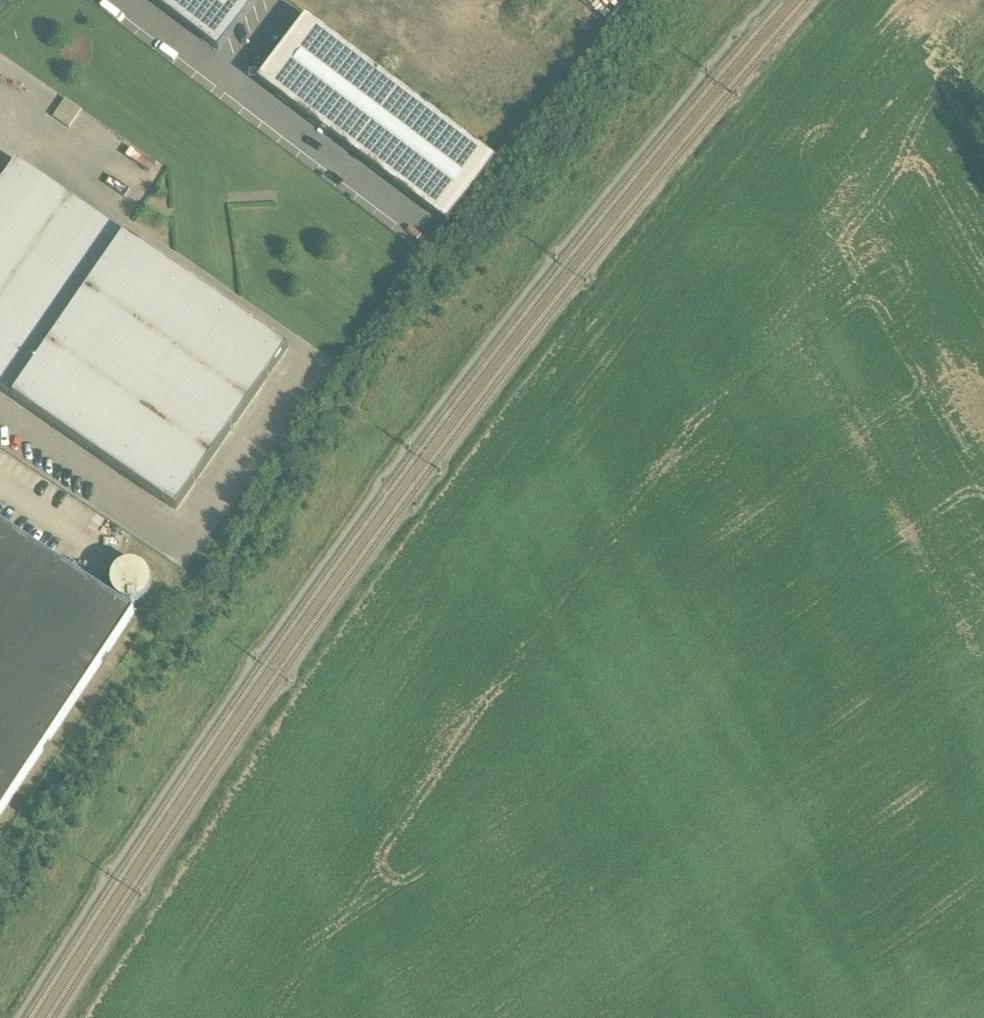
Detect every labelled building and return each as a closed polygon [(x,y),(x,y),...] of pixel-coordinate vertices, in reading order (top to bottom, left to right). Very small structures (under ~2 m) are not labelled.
[(221,55),(262,0),(149,0),(221,55)] [(410,196),(448,225),(449,225),(498,161),(459,132),(421,103),(383,74),(346,46),(307,16),(258,81),(297,110),(334,139),(372,168),(410,196)] [(289,349),(18,161),(0,187),(0,388),(177,511),(289,349)] [(135,613),(0,523),(0,817),(135,613)] [(121,568),(118,599),(149,602),(152,571),(121,568)]
